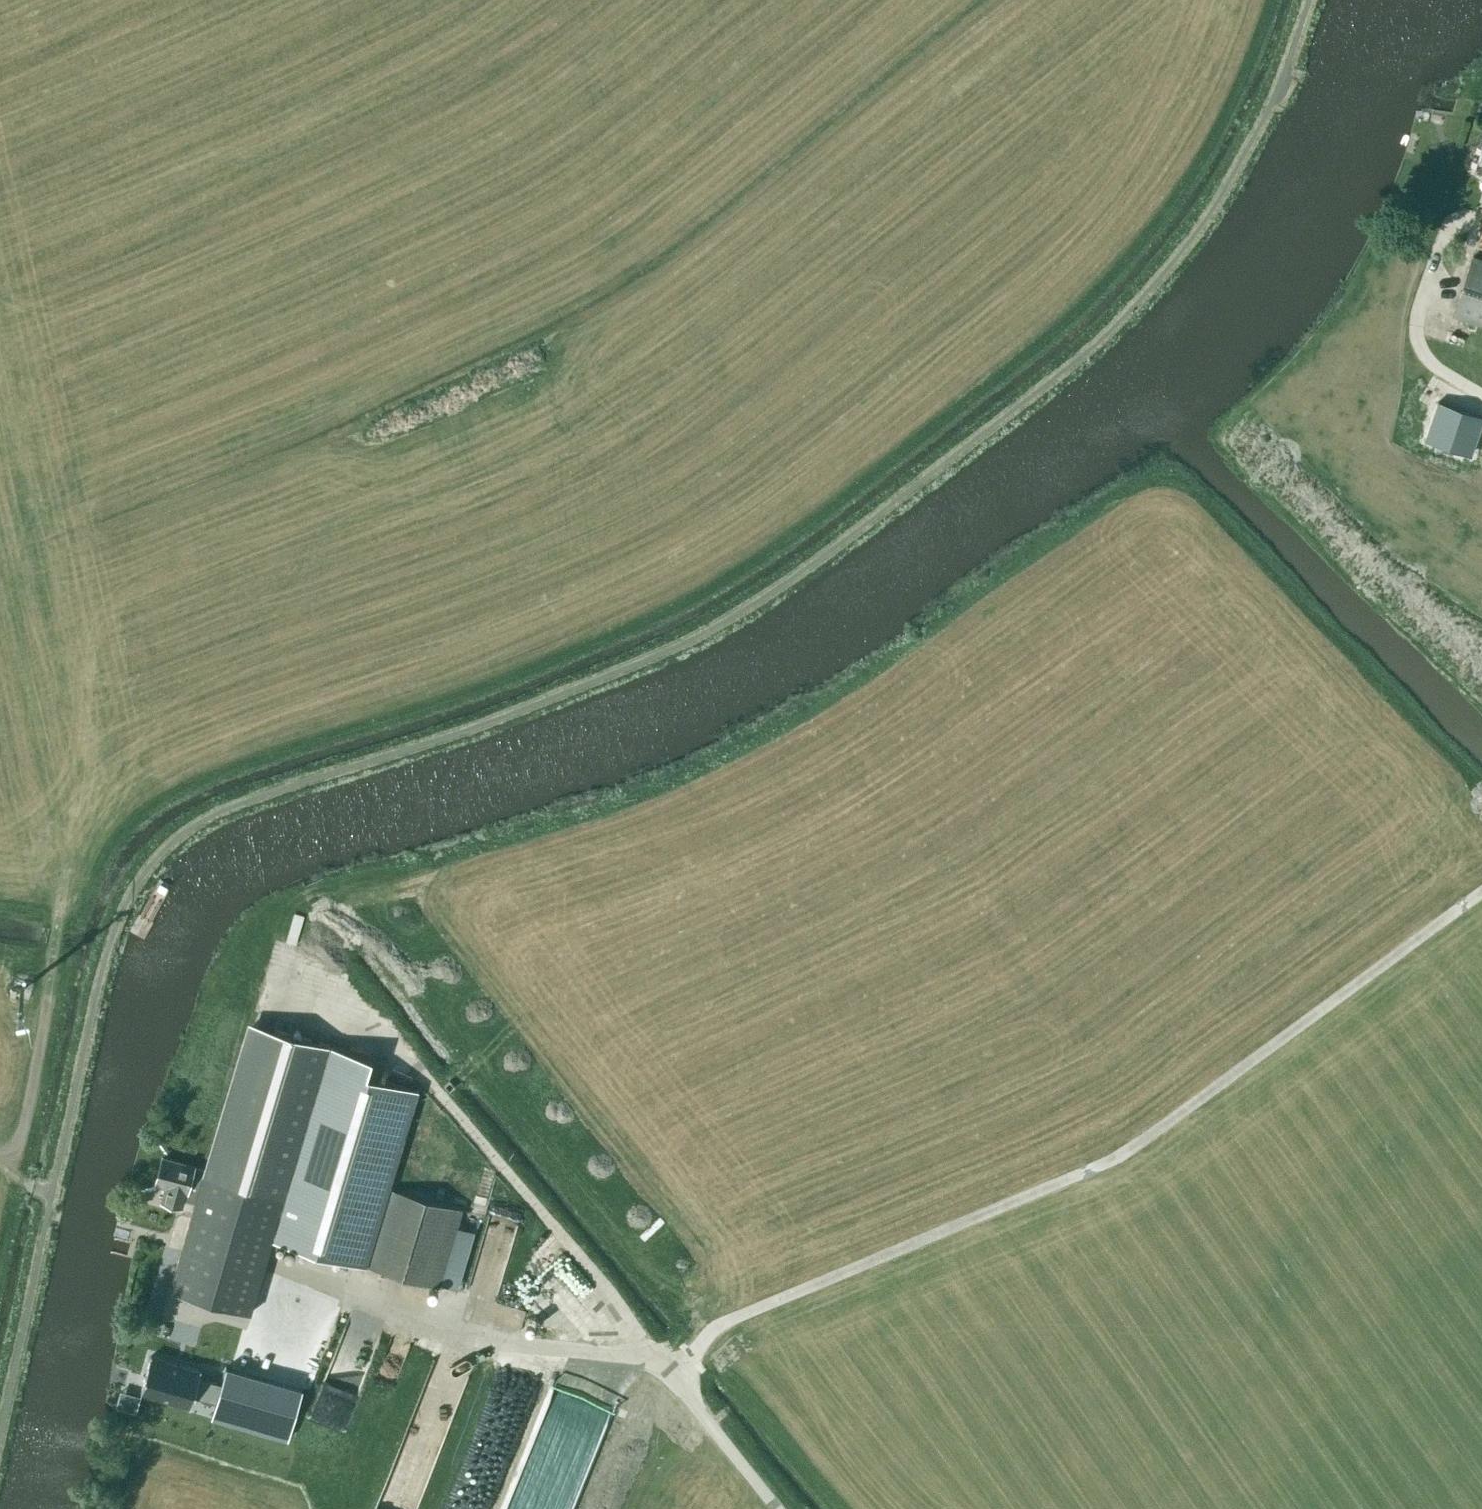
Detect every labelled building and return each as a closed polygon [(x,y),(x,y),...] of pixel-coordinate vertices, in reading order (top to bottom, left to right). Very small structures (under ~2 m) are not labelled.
[(1474,169),(1481,172),(1481,146),(1474,169)] [(1471,256),(1451,317),(1481,327),(1481,260),(1471,256)] [(1432,436),(1462,455),(1481,424),(1481,420),(1444,396),(1443,396),(1447,398),(1436,415),(1442,420),(1432,436)] [(194,1203),(169,1290),(251,1313),(273,1238),(362,1264),(412,1097),(322,1071),(329,1045),(249,1022),(204,1170),(163,1158),(156,1183),(166,1186),(162,1201),(181,1207),(183,1200),(194,1203)] [(389,1189),(366,1266),(438,1287),(461,1209),(389,1189)] [(491,1194),(469,1284),(500,1291),(521,1201),(491,1194)] [(201,1370),(151,1356),(140,1392),(190,1406),(193,1396),(215,1403),(211,1416),(288,1439),(303,1389),(226,1367),(221,1383),(199,1377),(201,1370)] [(347,1418),(347,1407),(330,1408),(330,1418),(347,1418)]
